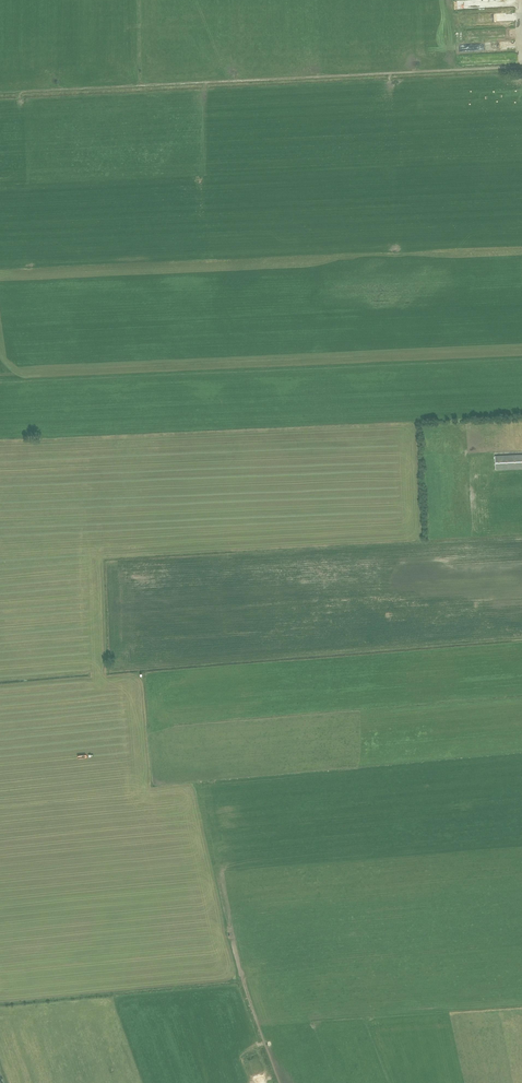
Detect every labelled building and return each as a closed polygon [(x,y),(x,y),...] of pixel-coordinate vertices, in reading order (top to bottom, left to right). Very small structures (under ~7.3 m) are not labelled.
[(521,468),(521,455),(495,457),(495,470),(521,468)]
